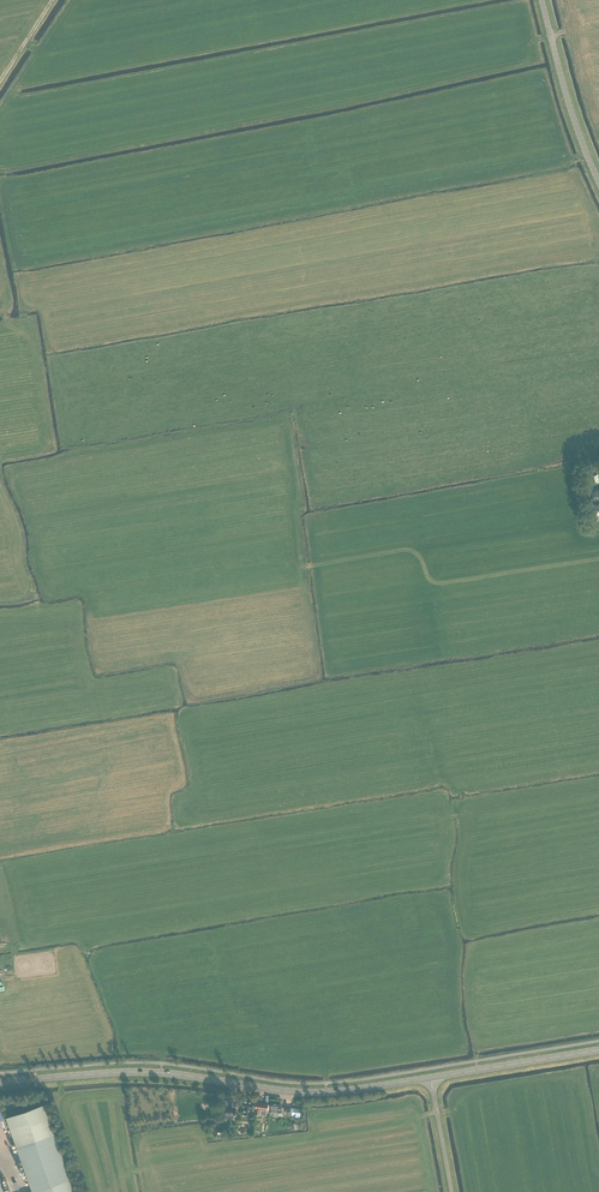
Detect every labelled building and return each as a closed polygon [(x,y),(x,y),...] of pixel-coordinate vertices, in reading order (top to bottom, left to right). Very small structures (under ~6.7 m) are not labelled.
[(242,1113),(250,1115),(252,1102),(244,1100),(242,1108),(243,1108),(242,1113)] [(259,1110),(258,1113),(267,1114),(268,1105),(256,1103),(254,1103),(253,1108),(252,1115),(256,1115),(257,1109),(259,1110)] [(273,1116),(278,1117),(278,1109),(280,1110),(281,1104),(269,1103),(268,1112),(273,1112),(273,1116)] [(45,1105),(6,1118),(16,1146),(26,1143),(42,1190),(36,1191),(75,1191),(45,1105)] [(236,1115),(236,1108),(223,1107),(222,1115),(223,1115),(223,1117),(233,1118),(233,1115),(236,1115)] [(303,1115),(303,1107),(289,1107),(289,1115),(294,1115),(294,1116),(302,1116),(302,1115),(303,1115)]
